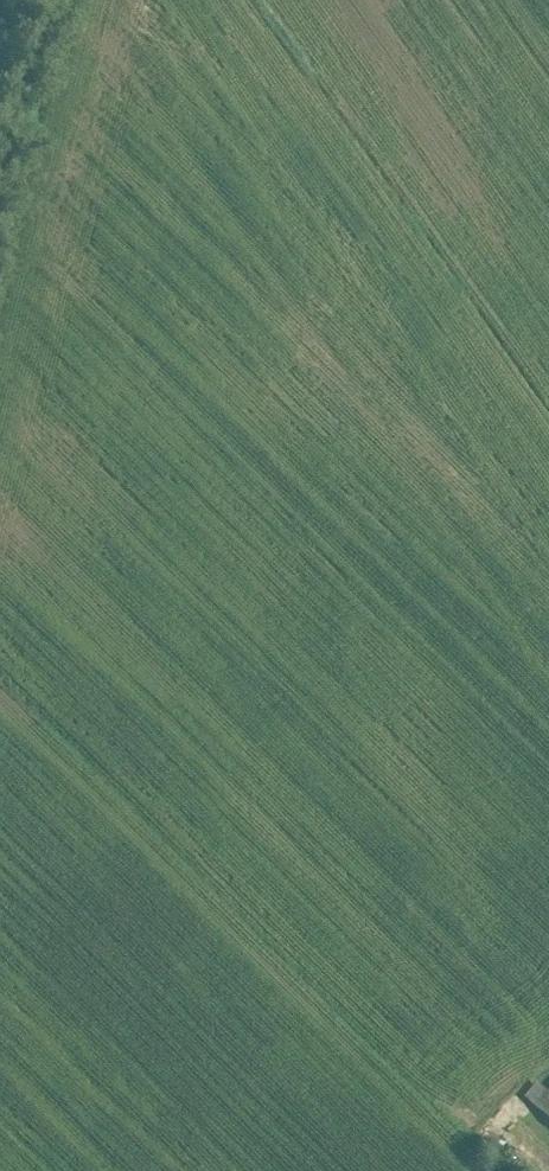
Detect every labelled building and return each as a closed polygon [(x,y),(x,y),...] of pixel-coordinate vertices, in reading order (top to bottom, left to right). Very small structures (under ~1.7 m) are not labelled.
[(540,1084),(526,1099),(548,1120),(548,1092),(540,1084)]
